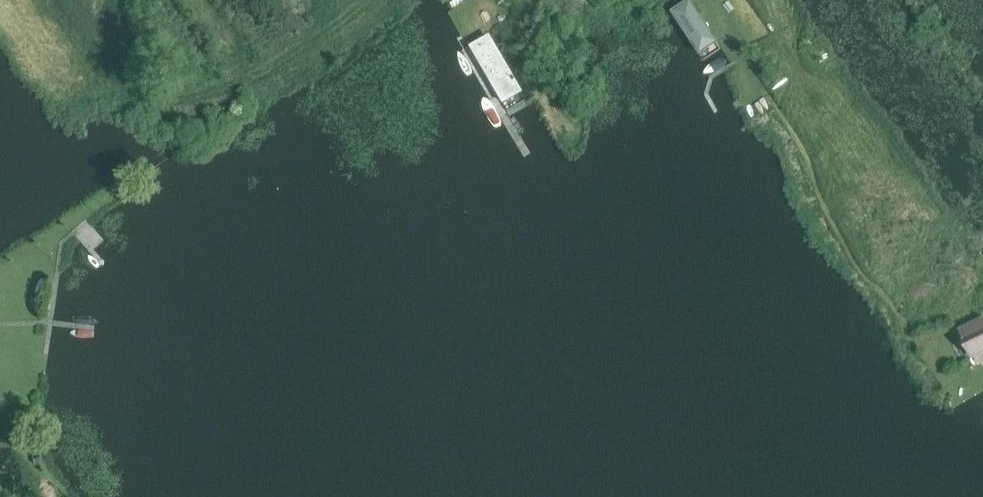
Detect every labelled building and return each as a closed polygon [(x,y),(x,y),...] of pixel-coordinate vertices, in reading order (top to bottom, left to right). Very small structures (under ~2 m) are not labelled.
[(662,12),(704,74),(729,58),(691,0),(681,0),(662,12)] [(489,37),(467,49),(499,107),(521,94),(489,37)] [(958,329),(962,337),(959,339),(969,357),(971,356),(972,359),(982,354),(982,317),(958,329)]
